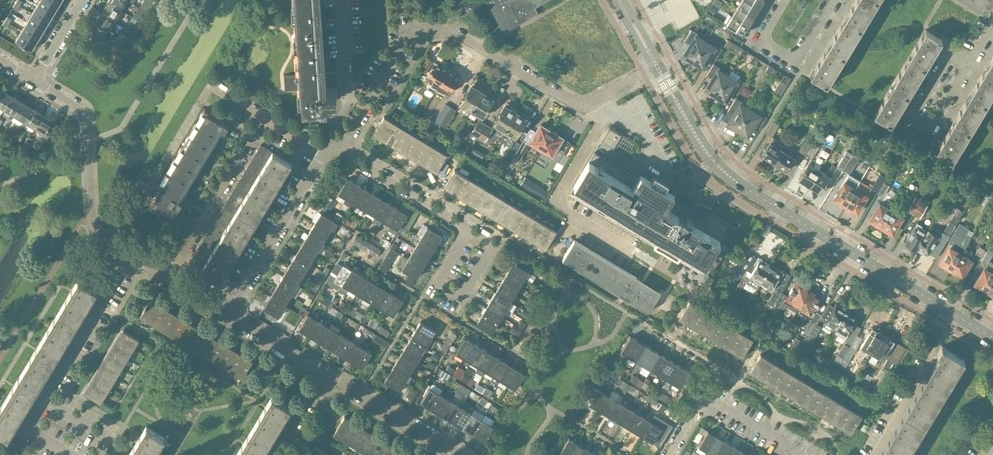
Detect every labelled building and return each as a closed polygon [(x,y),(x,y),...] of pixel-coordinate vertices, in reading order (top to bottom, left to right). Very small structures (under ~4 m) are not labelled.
[(37,4),(53,14),(59,5),(50,0),(39,0),(37,4)] [(107,1),(121,9),(126,0),(108,0),(107,1)] [(301,74),(283,75),(285,90),(301,89),(303,104),(304,104),(304,103),(326,101),(326,103),(328,103),(327,94),(337,93),(336,72),(325,72),(320,0),(296,0),(301,74)] [(470,4),(474,10),(483,5),(480,0),(477,0),(470,4)] [(542,0),(487,0),(505,31),(503,32),(504,32),(538,13),(534,5),(542,0)] [(746,0),(741,0),(737,7),(745,11),(753,16),(759,8),(750,3),(746,0)] [(844,19),(860,29),(877,1),(875,0),(856,0),(844,19)] [(987,10),(992,0),(972,0),(987,10)] [(107,1),(101,11),(115,19),(121,9),(107,1)] [(37,4),(32,13),(48,22),(53,14),(37,4)] [(745,11),(737,7),(732,15),(740,20),(748,25),(753,16),(745,11)] [(101,11),(95,21),(109,30),(115,19),(101,11)] [(32,13),(27,21),(43,31),(48,22),(32,13)] [(740,20),(732,15),(727,24),(724,22),(721,28),(731,34),(734,29),(743,34),(748,25),(740,20)] [(844,19),(834,35),(827,47),(844,57),(860,29),(844,19)] [(27,21),(21,30),(38,40),(43,31),(27,21)] [(95,21),(89,32),(102,40),(109,30),(95,21)] [(697,33),(691,29),(684,41),(690,44),(683,55),(687,57),(686,59),(692,63),(705,41),(696,35),(697,33)] [(925,29),(908,58),(924,68),(942,39),(925,29)] [(21,30),(16,39),(32,49),(38,40),(21,30)] [(114,33),(109,30),(102,40),(107,43),(114,33)] [(728,40),(724,46),(733,51),(736,45),(728,40)] [(705,41),(692,63),(698,67),(699,65),(703,67),(710,56),(716,60),(722,49),(716,45),(715,47),(705,41)] [(740,55),(744,49),(740,47),(736,45),(733,51),(740,55)] [(827,47),(820,58),(810,75),(827,85),(844,57),(827,47)] [(759,59),(753,55),(750,61),(756,65),(759,59)] [(908,58),(891,85),(908,95),(924,68),(908,58)] [(428,59),(421,71),(426,74),(434,62),(428,59)] [(720,67),(713,63),(707,75),(712,78),(705,89),(709,91),(708,93),(714,97),(728,75),(718,69),(720,67)] [(442,66),(441,65),(441,66),(437,64),(434,68),(432,67),(429,72),(431,73),(428,78),(429,81),(431,82),(428,88),(435,92),(438,87),(449,69),(448,69),(448,68),(443,65),(442,66)] [(775,69),(769,65),(765,71),(771,75),(775,69)] [(973,88),(969,95),(986,105),(992,92),(992,71),(986,66),(973,88)] [(455,72),(450,69),(449,70),(449,69),(438,87),(449,93),(453,87),(455,88),(458,82),(456,81),(459,77),(455,75),(456,74),(455,73),(455,72)] [(728,75),(714,97),(720,101),(722,99),(725,101),(732,90),(738,94),(745,83),(738,79),(737,81),(728,75)] [(791,78),(785,75),(781,80),(787,84),(791,78)] [(475,87),(471,85),(460,103),(464,106),(463,108),(470,112),(484,89),(477,85),(475,87)] [(891,85),(874,114),(891,124),(908,95),(891,85)] [(13,96),(2,89),(0,93),(0,106),(4,109),(13,96)] [(491,93),(484,89),(470,112),(477,116),(478,114),(482,117),(494,98),(490,96),(491,93)] [(969,95),(962,106),(952,122),(969,132),(986,105),(969,95)] [(22,101),(13,96),(4,109),(14,115),(22,101)] [(742,101),(736,97),(729,109),(734,112),(728,123),(732,125),(730,127),(736,131),(750,109),(741,103),(742,101)] [(33,108),(22,101),(14,115),(25,122),(33,108)] [(440,124),(451,106),(445,103),(434,121),(440,124)] [(508,107),(505,105),(493,123),(498,126),(496,128),(503,132),(517,109),(510,105),(508,107)] [(445,128),(456,110),(451,106),(440,124),(445,128)] [(43,114),(33,108),(25,122),(35,128),(43,114)] [(168,168),(160,182),(163,183),(151,202),(174,215),(182,201),(178,198),(224,122),(212,114),(213,113),(204,108),(199,117),(202,119),(199,123),(196,121),(192,129),(195,131),(192,135),(189,133),(185,141),(188,142),(185,146),(182,145),(177,152),(180,154),(178,158),(175,157),(170,164),(173,166),(171,170),(168,168)] [(514,140),(527,118),(523,116),(524,113),(517,109),(503,132),(500,138),(511,145),(514,140)] [(750,109),(736,131),(743,135),(744,133),(748,135),(754,124),(760,128),(767,117),(761,113),(759,115),(750,109)] [(53,120),(43,114),(35,128),(43,133),(41,136),(47,139),(53,128),(49,126),(53,120)] [(478,121),(472,132),(478,136),(485,125),(478,121)] [(773,121),(766,133),(772,136),(779,124),(773,121)] [(952,122),(939,143),(935,150),(952,160),(969,132),(952,122)] [(485,125),(478,136),(485,140),(492,129),(485,125)] [(541,149),(551,131),(550,129),(548,127),(546,128),(540,125),(530,142),(541,149)] [(607,131),(602,140),(614,147),(614,146),(621,136),(621,134),(614,129),(609,127),(607,131)] [(15,128),(11,135),(16,137),(20,131),(15,128)] [(557,133),(554,131),(552,132),(551,131),(541,149),(539,151),(550,158),(563,138),(557,135),(557,133)] [(783,150),(782,150),(785,144),(773,137),(762,155),(775,163),(783,150)] [(812,142),(807,138),(799,150),(805,154),(812,142)] [(509,160),(519,144),(514,140),(511,145),(505,154),(508,155),(506,158),(509,160)] [(517,164),(528,146),(529,144),(523,140),(511,161),(517,164)] [(576,146),(571,142),(564,153),(570,156),(576,146)] [(819,146),(813,142),(806,154),(811,158),(819,146)] [(261,144),(256,151),(268,159),(273,151),(261,144)] [(783,150),(775,163),(774,163),(786,171),(794,157),(783,150)] [(849,174),(859,156),(861,153),(855,150),(843,170),(849,174)] [(256,151),(247,167),(259,174),(256,178),(255,181),(273,192),(291,163),(273,151),(268,159),(256,151)] [(587,164),(570,191),(656,243),(654,247),(678,261),(680,257),(702,270),(708,260),(729,224),(707,211),(708,208),(702,206),(696,204),(692,211),(671,198),(674,193),(642,173),(639,179),(594,152),(587,164)] [(850,157),(844,153),(837,166),(843,170),(850,157)] [(808,163),(799,179),(810,186),(819,170),(808,163)] [(247,167),(244,171),(256,178),(259,174),(247,167)] [(819,170),(810,186),(821,192),(830,177),(819,170)] [(244,171),(241,176),(253,183),(255,181),(256,178),(244,171)] [(878,191),(884,181),(887,176),(880,172),(870,187),(872,188),(878,192),(878,191)] [(238,180),(238,181),(250,188),(253,183),(241,176),(238,180)] [(355,182),(347,178),(338,193),(346,198),(355,182)] [(855,188),(844,206),(852,211),(853,209),(857,212),(867,195),(872,188),(870,187),(859,180),(855,188)] [(238,181),(229,196),(241,203),(238,208),(237,210),(256,222),(273,192),(255,181),(253,183),(250,188),(238,181)] [(844,181),(833,199),(844,206),(855,188),(844,181)] [(889,185),(884,181),(878,191),(884,194),(889,185)] [(362,187),(355,182),(346,198),(353,202),(362,187)] [(369,191),(362,187),(353,202),(360,206),(369,191)] [(377,195),(369,191),(360,206),(368,211),(377,195)] [(384,200),(377,195),(368,211),(375,215),(384,200)] [(229,196),(226,200),(238,208),(241,203),(229,196)] [(927,206),(915,199),(907,211),(920,218),(927,206)] [(226,200),(223,205),(235,213),(237,210),(238,208),(226,200)] [(391,204),(384,200),(375,215),(382,220),(391,204)] [(880,203),(870,219),(874,222),(873,223),(880,228),(891,210),(880,203)] [(390,224),(399,209),(391,204),(382,220),(390,224)] [(223,205),(220,210),(232,217),(235,213),(223,205)] [(398,229),(407,214),(399,209),(390,224),(387,229),(395,234),(398,229)] [(220,210),(211,226),(223,233),(220,237),(219,240),(238,251),(256,222),(237,210),(235,213),(232,217),(220,210)] [(891,210),(880,228),(888,232),(889,231),(893,233),(903,217),(891,210)] [(321,212),(314,223),(329,232),(335,221),(321,212)] [(410,216),(407,214),(398,229),(400,231),(410,216)] [(949,220),(943,231),(949,234),(954,227),(955,224),(958,218),(953,215),(950,221),(949,220)] [(922,225),(917,222),(905,243),(915,249),(926,232),(920,228),(922,225)] [(314,223),(308,233),(323,242),(329,232),(314,223)] [(211,226),(208,230),(220,237),(223,233),(211,226)] [(442,235),(427,226),(421,237),(435,246),(442,235)] [(928,229),(926,232),(915,249),(923,254),(924,251),(928,253),(941,232),(936,229),(934,232),(928,229)] [(208,230),(206,235),(218,242),(219,240),(220,237),(208,230)] [(308,233),(302,244),(316,252),(323,242),(308,233)] [(206,235),(203,239),(215,247),(218,242),(206,235)] [(351,243),(378,259),(382,251),(356,235),(351,243)] [(950,270),(960,253),(964,247),(963,246),(965,242),(956,236),(951,243),(940,262),(944,264),(943,266),(950,270)] [(435,246),(421,237),(414,247),(429,256),(435,246)] [(203,239),(194,255),(206,262),(215,247),(203,239)] [(203,267),(201,269),(220,281),(220,280),(238,251),(219,240),(218,242),(215,247),(206,262),(203,267)] [(302,244),(295,254),(310,263),(316,252),(302,244)] [(978,259),(979,259),(985,249),(979,245),(972,256),(978,259)] [(429,256),(414,247),(408,258),(423,267),(429,256)] [(992,277),(992,262),(988,259),(991,254),(986,251),(980,260),(986,264),(975,283),(978,285),(977,287),(985,291),(992,277)] [(748,252),(741,262),(743,269),(746,271),(747,270),(751,273),(749,277),(748,279),(748,281),(758,287),(760,283),(772,265),(765,261),(764,262),(761,260),(762,259),(758,257),(757,258),(754,256),(755,256),(748,252)] [(962,275),(971,260),(960,253),(950,270),(957,274),(958,273),(962,275)] [(295,254),(289,265),(303,274),(310,263),(295,254)] [(194,255),(191,259),(203,267),(206,262),(194,255)] [(423,267),(408,258),(402,269),(416,277),(423,267)] [(335,278),(343,264),(338,261),(330,275),(335,278)] [(513,262),(509,269),(524,278),(529,271),(513,262)] [(341,283),(350,268),(343,264),(335,278),(334,279),(341,283)] [(289,265),(283,275),(297,284),(303,274),(289,265)] [(772,265),(760,283),(771,290),(778,278),(780,279),(784,272),(780,270),(780,271),(777,269),(777,268),(772,265)] [(358,273),(350,268),(341,283),(349,288),(358,273)] [(509,269),(504,277),(519,286),(524,278),(509,269)] [(365,277),(358,273),(349,288),(356,292),(365,277)] [(283,275),(276,286),(291,295),(297,284),(283,275)] [(373,281),(365,277),(356,292),(363,297),(373,281)] [(504,277),(500,284),(515,293),(519,286),(504,277)] [(985,291),(992,296),(992,294),(992,277),(985,291)] [(78,279),(72,290),(60,309),(79,320),(92,299),(97,290),(78,279)] [(380,286),(373,281),(363,297),(371,301),(380,286)] [(784,298),(780,306),(782,308),(784,309),(785,308),(786,308),(787,307),(796,312),(799,307),(800,305),(810,288),(802,283),(802,284),(798,282),(795,287),(793,285),(789,293),(791,294),(787,300),(784,298)] [(500,284),(496,291),(511,300),(515,293),(500,284)] [(276,286),(270,296),(285,305),(291,295),(276,286)] [(388,291),(380,286),(371,301),(378,306),(388,291)] [(800,305),(799,307),(810,313),(813,308),(815,309),(820,301),(818,300),(821,295),(817,293),(817,292),(810,288),(800,305)] [(395,295),(388,291),(378,306),(386,310),(395,295)] [(496,291),(491,299),(506,308),(511,300),(496,291)] [(773,292),(767,302),(773,305),(779,295),(773,292)] [(403,300),(395,295),(386,310),(393,315),(403,300)] [(779,295),(773,305),(774,313),(776,313),(780,306),(784,298),(779,295)] [(270,296),(264,307),(271,312),(278,316),(285,305),(270,296)] [(318,300),(327,306),(330,302),(320,296),(318,300)] [(251,362),(193,327),(155,304),(157,302),(151,298),(140,316),(242,378),(251,362)] [(491,299),(487,306),(502,315),(506,308),(491,299)] [(835,306),(823,325),(834,332),(839,325),(847,310),(845,309),(836,303),(834,305),(835,306)] [(352,315),(356,309),(349,306),(346,312),(352,315)] [(487,306),(482,313),(498,322),(502,315),(487,306)] [(60,309),(50,326),(42,338),(62,350),(79,320),(60,309)] [(523,309),(520,314),(527,318),(530,312),(523,309)] [(839,325),(834,332),(845,339),(857,319),(858,317),(849,312),(849,311),(847,310),(839,325)] [(271,312),(269,316),(275,320),(278,316),(271,312)] [(482,313),(477,321),(493,331),(498,322),(482,313)] [(307,314),(299,328),(310,335),(318,320),(307,314)] [(371,326),(375,328),(380,320),(373,316),(367,324),(371,327),(371,326)] [(767,316),(763,323),(768,326),(772,319),(767,316)] [(318,320),(310,335),(320,341),(329,327),(318,320)] [(810,320),(803,333),(808,336),(816,323),(810,320)] [(420,321),(416,328),(431,337),(436,330),(420,321)] [(514,323),(510,330),(519,335),(522,328),(514,323)] [(808,336),(805,342),(809,344),(813,339),(821,327),(816,323),(808,336)] [(381,325),(378,331),(387,336),(390,331),(381,325)] [(329,327),(320,341),(330,347),(339,333),(329,327)] [(865,339),(862,343),(866,346),(864,348),(871,353),(874,348),(884,333),(876,328),(876,329),(876,328),(875,329),(872,327),(869,331),(868,330),(864,336),(863,338),(865,339)] [(416,328),(411,335),(427,345),(431,337),(416,328)] [(529,329),(518,346),(526,351),(537,333),(529,329)] [(139,339),(123,330),(94,378),(89,387),(87,386),(83,392),(101,402),(139,339)] [(445,340),(443,345),(449,348),(453,340),(454,340),(457,334),(451,331),(445,340)] [(339,333),(330,347),(341,354),(350,339),(339,333)] [(873,354),(869,361),(874,364),(877,359),(881,361),(886,353),(888,354),(889,352),(893,346),(891,345),(894,340),(891,338),(891,337),(884,333),(874,348),(871,353),(873,354)] [(411,335),(407,343),(422,352),(427,345),(411,335)] [(638,340),(630,336),(621,351),(629,356),(638,340)] [(473,342),(465,337),(456,353),(463,357),(473,342)] [(42,338),(36,348),(25,368),(44,379),(62,350),(42,338)] [(350,339),(341,354),(351,360),(360,346),(350,339)] [(645,345),(638,340),(629,356),(636,360),(645,345)] [(845,341),(832,364),(837,367),(851,344),(845,341)] [(480,346),(473,342),(463,357),(471,362),(480,346)] [(407,343),(402,350),(418,360),(422,352),(407,343)] [(851,344),(837,367),(843,370),(856,348),(851,344)] [(653,349),(645,345),(636,360),(643,365),(653,349)] [(360,346),(351,360),(362,367),(371,352),(360,346)] [(487,351),(480,346),(471,362),(478,366),(487,351)] [(964,360),(942,346),(937,354),(942,356),(882,454),(907,454),(964,360)] [(660,354),(653,349),(643,365),(651,369),(660,354)] [(402,350),(398,358),(413,367),(418,360),(402,350)] [(495,355),(487,351),(478,366),(485,371),(495,355)] [(667,358),(660,354),(651,369),(658,373),(667,358)] [(502,360),(495,355),(485,371),(493,375),(502,360)] [(398,358),(393,365),(409,375),(413,367),(398,358)] [(675,362),(667,358),(658,373),(665,378),(675,362)] [(887,359),(881,369),(886,372),(893,362),(887,359)] [(509,364),(502,360),(493,375),(500,379),(509,364)] [(682,367),(675,362),(665,378),(673,382),(682,367)] [(517,369),(509,364),(500,379),(508,384),(517,369)] [(393,365),(389,372),(404,382),(409,375),(393,365)] [(690,372),(682,367),(673,382),(680,387),(690,372)] [(44,379),(25,368),(7,397),(26,408),(44,379)] [(525,373),(517,369),(508,384),(515,389),(525,373)] [(389,372),(384,380),(400,389),(404,382),(389,372)] [(429,379),(417,399),(421,401),(429,387),(432,383),(433,382),(429,379)] [(879,379),(875,386),(880,389),(884,382),(879,379)] [(419,390),(412,386),(406,396),(413,400),(419,390)] [(421,401),(420,402),(431,408),(440,394),(429,387),(421,401)] [(485,387),(483,392),(490,396),(492,391),(485,387)] [(598,389),(589,403),(600,410),(609,395),(598,389)] [(440,394),(431,408),(442,415),(450,400),(440,394)] [(609,395),(600,410),(611,416),(619,402),(609,395)] [(272,396),(264,408),(254,426),(273,437),(285,416),(291,407),(272,396)] [(403,396),(400,400),(406,404),(409,400),(403,396)] [(1,407),(0,409),(0,433),(8,438),(16,425),(17,423),(26,408),(7,397),(1,407)] [(450,400),(442,415),(452,421),(461,406),(450,400)] [(619,402),(611,416),(621,422),(630,408),(619,402)] [(461,406),(452,421),(463,427),(471,413),(461,406)] [(630,408),(621,422),(632,429),(640,414),(630,408)] [(471,413),(463,427),(473,434),(482,419),(471,413)] [(640,414),(632,429),(642,435),(651,421),(640,414)] [(386,444),(349,421),(350,419),(344,415),(334,433),(370,454),(405,454),(386,444)] [(482,419),(473,434),(484,440),(493,426),(482,419)] [(651,421),(642,435),(653,442),(662,427),(651,421)] [(134,446),(129,454),(154,454),(165,437),(146,426),(134,446)] [(243,443),(236,454),(262,454),(273,437),(254,426),(243,443)] [(701,426),(693,439),(697,441),(705,429),(701,426)] [(715,435),(708,430),(698,446),(706,450),(715,435)] [(723,440),(715,435),(706,450),(714,454),(723,440)] [(569,438),(559,453),(563,454),(568,454),(576,442),(569,438)] [(714,454),(723,454),(730,444),(723,440),(714,454)] [(576,442),(568,454),(578,454),(583,447),(576,442)] [(730,444),(723,454),(733,454),(737,448),(730,444)] [(311,454),(331,454),(317,446),(311,454)] [(583,447),(578,454),(588,454),(591,451),(583,447)]
